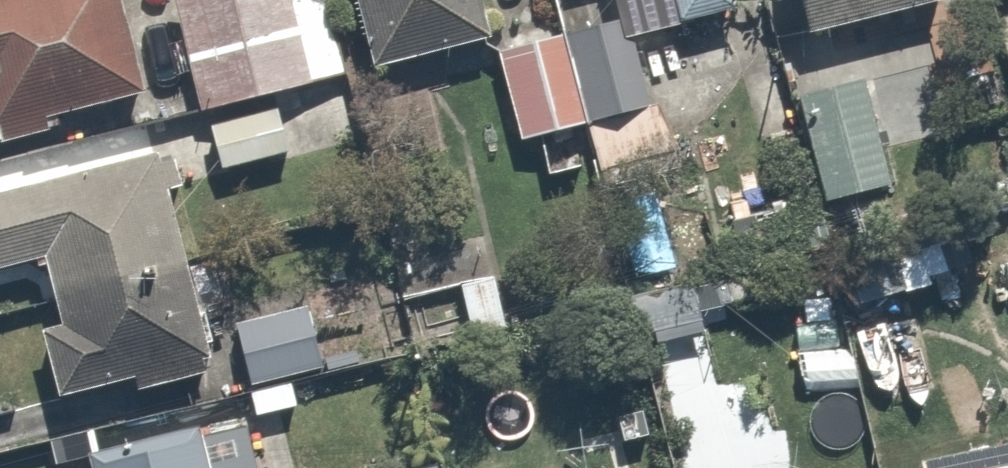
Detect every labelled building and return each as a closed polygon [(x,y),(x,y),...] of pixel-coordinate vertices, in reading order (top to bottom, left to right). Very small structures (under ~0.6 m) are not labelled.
[(154,107),(126,0),(0,0),(0,147),(154,107)] [(196,115),(292,92),(299,121),(360,107),(334,0),(168,0),(196,115)] [(372,75),(494,49),(483,0),(356,0),(372,75)] [(670,18),(734,0),(665,0),(670,18)] [(803,43),(949,5),(948,0),(792,0),(803,43)] [(489,60),(516,151),(583,131),(599,185),(665,166),(622,20),(489,60)] [(859,83),(798,100),(826,204),(887,188),(859,83)] [(280,107),(201,126),(213,180),(293,161),(280,107)] [(166,161),(55,184),(47,146),(0,156),(0,274),(51,263),(65,333),(40,338),(52,397),(209,364),(166,161)] [(387,246),(404,300),(458,283),(475,336),(516,323),(483,216),(387,246)] [(827,264),(843,317),(935,291),(919,237),(827,264)] [(703,289),(642,305),(664,391),(724,375),(703,289)] [(234,320),(248,386),(341,367),(327,300),(234,320)] [(202,434),(88,460),(90,467),(210,467),(202,434)] [(929,467),(1007,467),(1007,451),(929,467)]
